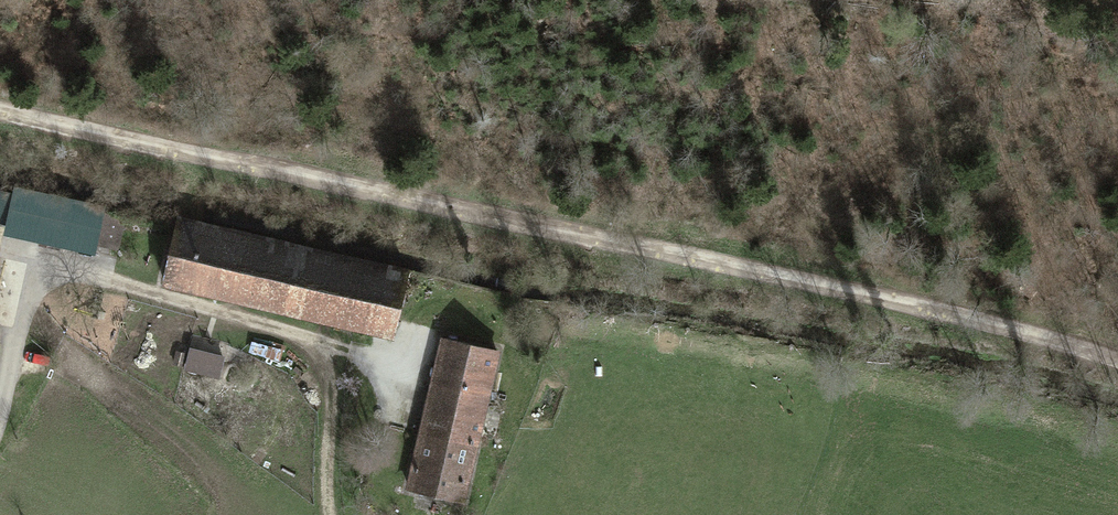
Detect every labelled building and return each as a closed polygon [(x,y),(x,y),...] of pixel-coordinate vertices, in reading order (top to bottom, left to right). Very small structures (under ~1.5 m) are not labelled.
[(8,224),(6,236),(94,255),(104,207),(13,188),(11,193),(0,190),(0,223),(8,224)] [(175,216),(159,285),(393,340),(409,271),(175,216)] [(501,353),(437,338),(401,490),(465,505),(501,353)]
